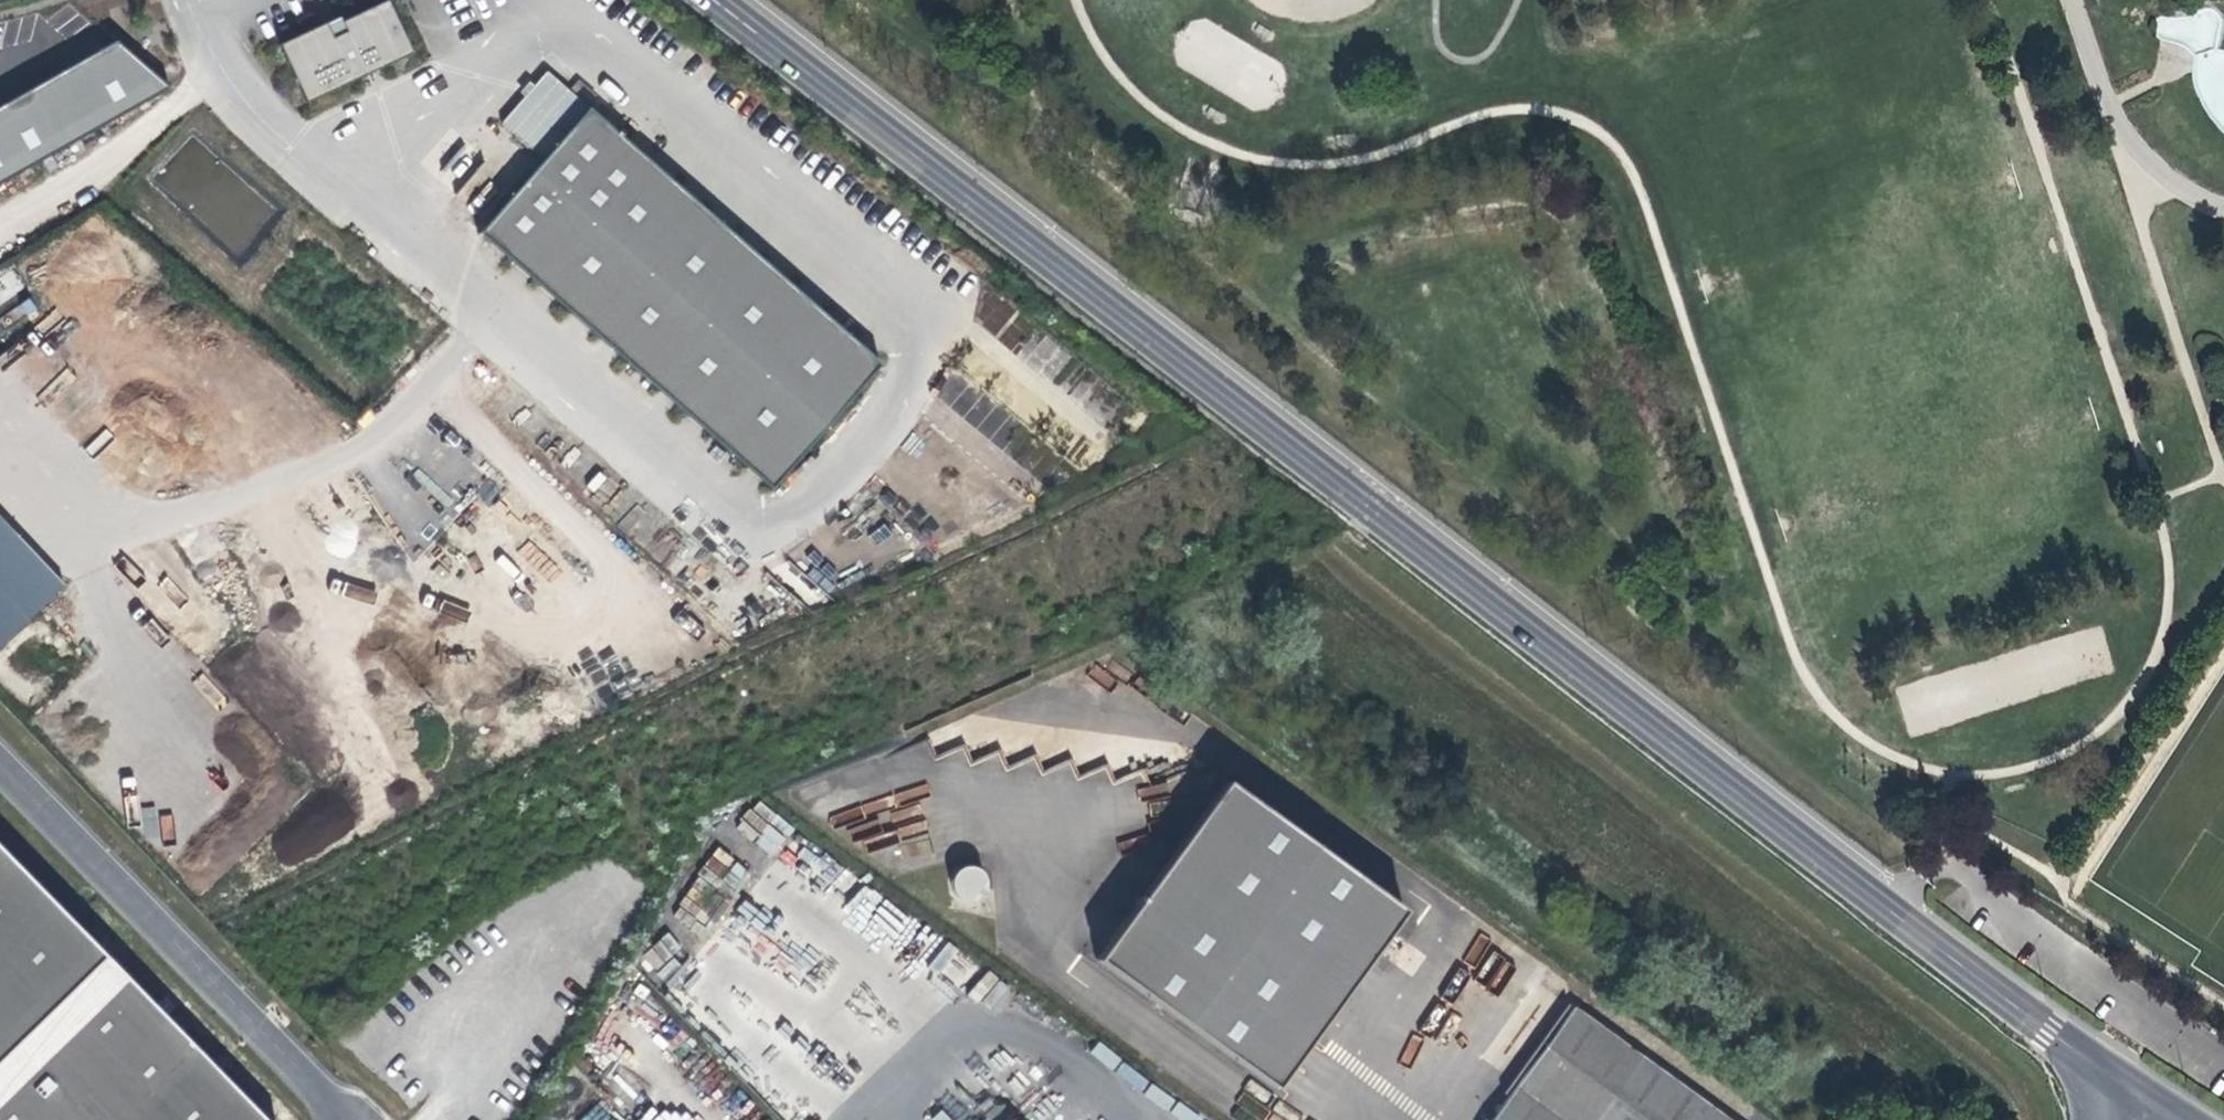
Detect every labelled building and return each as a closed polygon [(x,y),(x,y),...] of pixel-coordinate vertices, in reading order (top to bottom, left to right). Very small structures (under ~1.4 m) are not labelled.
[(1224,436),(654,0),(159,0),(188,71),(168,97),(83,159),(0,196),(0,697),(212,920),(1224,436)] [(167,90),(116,41),(0,106),(0,181),(167,90)] [(1403,911),(1225,782),(1096,959),(1274,1088),(1403,911)] [(101,957),(0,853),(0,1055),(101,957)] [(949,880),(949,886),(951,893),(956,898),(962,900),(968,901),(975,898),(979,894),(982,888),(983,881),(980,875),(976,870),(970,867),(963,867),(957,869),(952,874),(949,880)] [(664,973),(680,945),(661,934),(645,962),(664,973)] [(0,1055),(0,1119),(267,1119),(101,957),(0,1055)] [(1492,1119),(1725,1119),(1573,1009),(1492,1119)]
